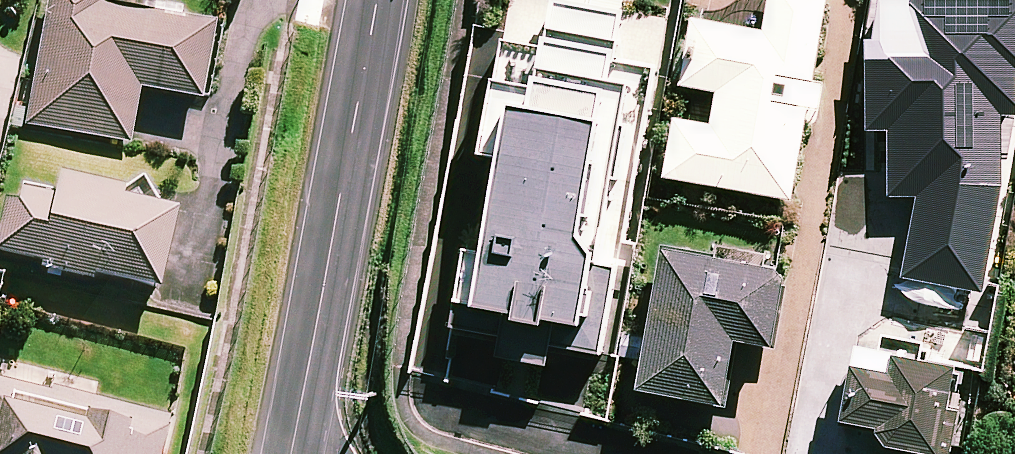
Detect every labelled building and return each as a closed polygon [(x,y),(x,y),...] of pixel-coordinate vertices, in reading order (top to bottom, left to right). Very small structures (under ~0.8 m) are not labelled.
[(26,130),(132,148),(141,97),(204,108),(217,35),(104,15),(107,0),(49,0),(26,130)] [(596,267),(610,191),(617,192),(633,100),(609,96),(624,12),(556,0),(512,0),(483,168),(503,171),(491,236),(473,233),(454,336),(503,344),(499,365),(547,374),(551,352),(601,361),(617,271),(596,267)] [(813,87),(828,0),(773,0),(765,43),(691,31),(680,95),(718,102),(712,135),(675,128),(665,185),(793,207),(808,117),(821,119),(826,89),(813,87)] [(986,377),(999,289),(986,289),(1001,208),(1003,110),(1014,91),(1014,18),(875,9),(866,135),(893,137),(888,202),(915,204),(909,287),(934,289),(928,368),(986,377)] [(63,191),(59,208),(16,196),(0,251),(0,262),(160,307),(183,225),(63,191)] [(785,280),(661,260),(638,400),(723,415),(734,350),(772,357),(785,280)] [(0,362),(0,453),(166,453),(174,422),(89,402),(93,384),(0,362)] [(894,367),(890,386),(851,379),(841,432),(880,440),(877,453),(941,453),(955,379),(894,367)]
